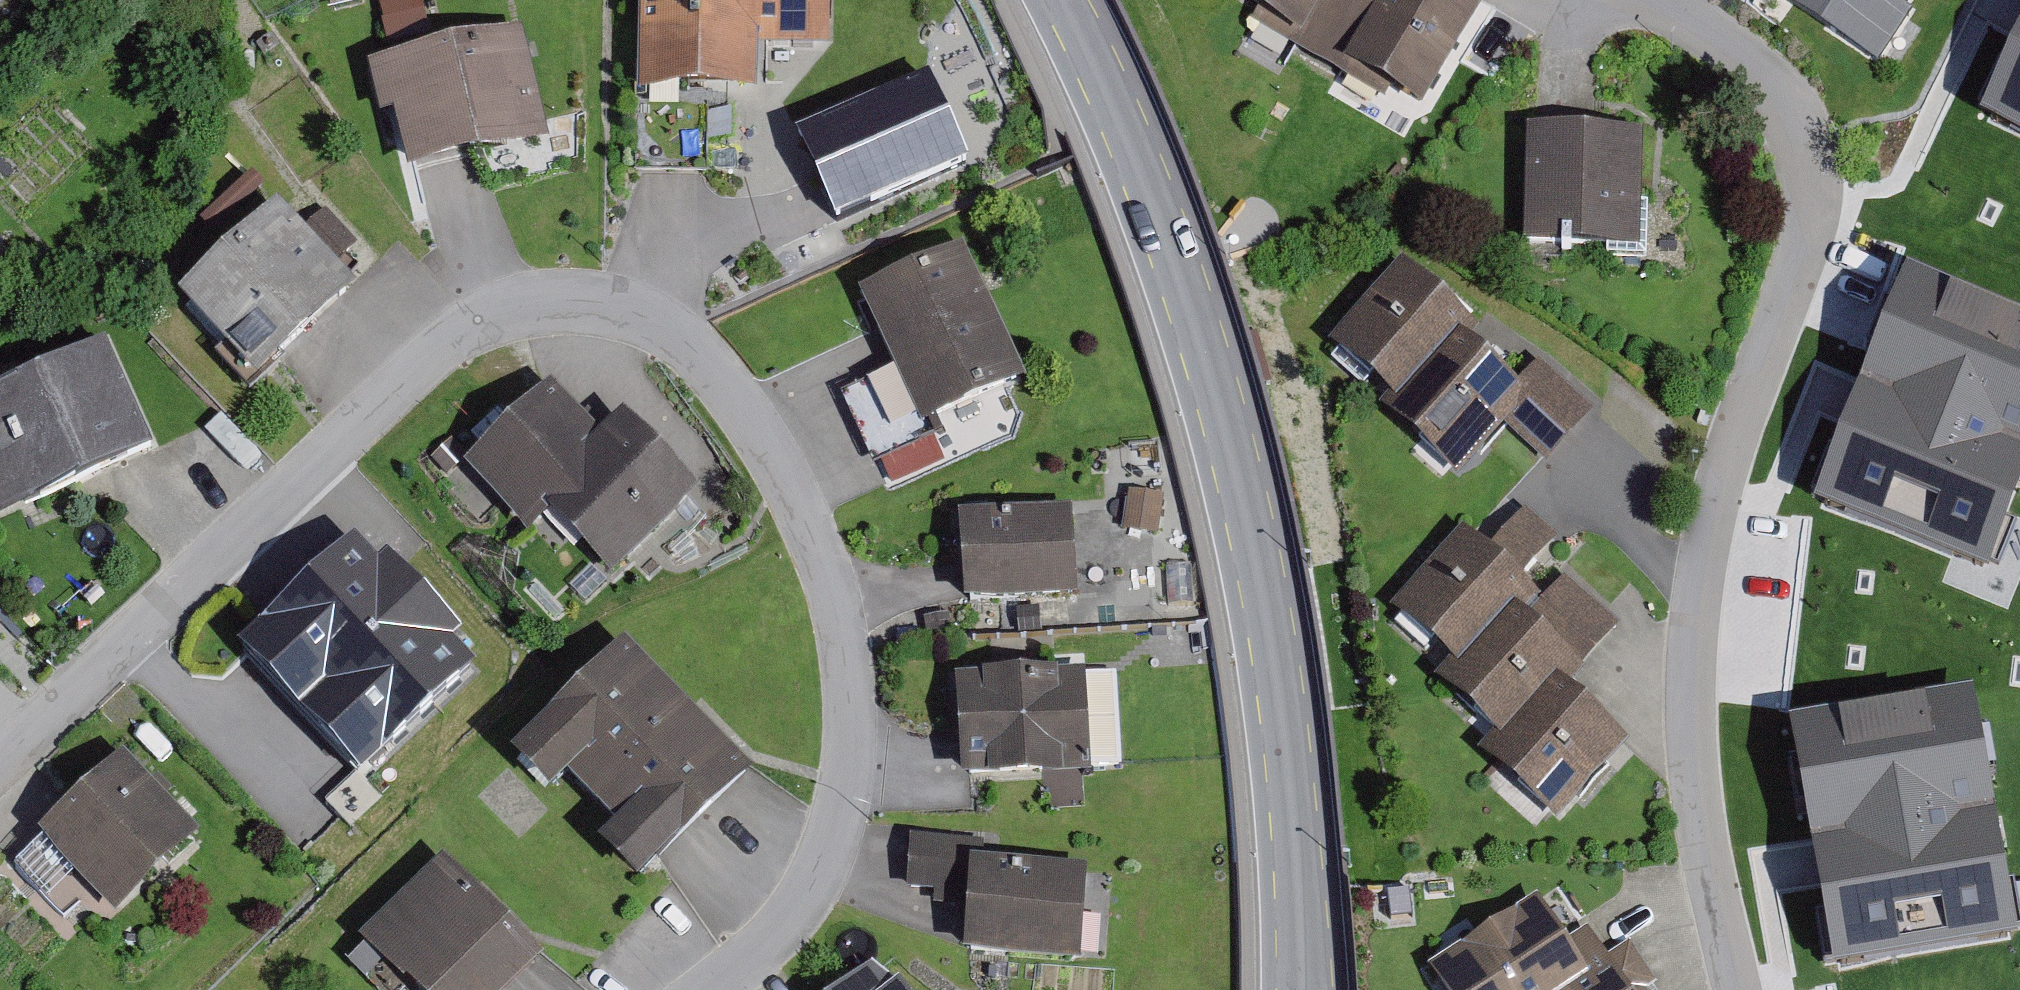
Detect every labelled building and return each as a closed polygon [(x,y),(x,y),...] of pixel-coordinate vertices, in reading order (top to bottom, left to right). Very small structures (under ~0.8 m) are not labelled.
[(330,8),(360,0),(328,0),(330,8)] [(392,53),(429,43),(422,14),(414,15),(411,0),(378,0),(392,53)] [(640,99),(758,100),(758,48),(832,49),(832,0),(641,0),(640,99)] [(1254,15),(1250,22),(1315,61),(1351,0),(1228,0),(1254,15)] [(1484,0),(1351,0),(1315,61),(1384,103),(1388,95),(1422,116),(1489,3),(1484,0)] [(1877,62),(1908,16),(1904,12),(1912,0),(1784,0),(1877,62)] [(1979,109),(2019,128),(2019,25),(1979,109)] [(519,33),(368,68),(380,122),(394,119),(408,180),(485,162),(490,183),(578,159),(575,113),(545,119),(519,33)] [(963,165),(926,82),(836,122),(853,160),(816,177),(836,221),(963,165)] [(1644,134),(1526,132),(1524,247),(1641,249),(1644,134)] [(265,190),(252,176),(200,224),(212,237),(265,190)] [(279,210),(178,303),(259,389),(359,296),(279,210)] [(326,211),(303,233),(335,267),(358,245),(326,211)] [(965,245),(855,295),(891,372),(837,396),(870,468),(877,464),(932,439),(927,428),(1027,383),(965,245)] [(1812,499),(1986,568),(2019,482),(2019,304),(1906,260),(1812,499)] [(1327,346),(1388,401),(1397,409),(1459,337),(1469,346),(1479,335),(1402,264),(1327,346)] [(1457,483),(1505,430),(1532,401),(1517,389),(1469,346),(1459,337),(1397,409),(1388,401),(1378,411),(1457,483)] [(0,394),(0,522),(153,453),(105,347),(0,394)] [(1505,430),(1546,465),(1595,412),(1540,362),(1517,389),(1532,401),(1505,430)] [(550,388),(464,471),(529,536),(548,517),(612,583),(699,499),(624,421),(603,442),(550,388)] [(932,439),(877,464),(889,488),(947,461),(936,438),(932,439)] [(453,440),(431,458),(447,477),(469,459),(453,440)] [(1165,499),(1130,493),(1123,533),(1158,539),(1165,499)] [(1462,530),(1387,612),(1448,668),(1457,676),(1514,609),(1528,621),(1545,601),(1522,583),(1560,538),(1527,511),(1488,553),(1462,530)] [(1072,512),(958,521),(965,609),(1079,601),(1072,512)] [(354,541),(235,654),(359,784),(477,672),(453,647),(463,638),(388,560),(380,568),(354,541)] [(1566,577),(1545,601),(1528,621),(1514,609),(1457,676),(1448,668),(1435,683),(1494,739),(1500,744),(1557,680),(1569,691),(1586,672),(1582,668),(1620,626),(1566,577)] [(751,776),(625,648),(512,759),(551,799),(574,777),(623,827),(601,849),(638,887),(751,776)] [(1087,672),(955,681),(963,784),(1093,775),(1092,769),(1121,767),(1115,676),(1087,678),(1087,672)] [(1790,708),(1831,962),(2016,932),(1975,678),(1790,708)] [(1629,745),(1569,691),(1557,680),(1500,744),(1494,739),(1479,756),(1557,826),(1629,745)] [(201,841),(123,759),(38,839),(116,921),(201,841)] [(985,843),(910,839),(907,893),(934,895),(933,907),(968,909),(966,960),(1081,966),(1086,872),(984,866),(985,843)] [(360,944),(366,950),(351,965),(376,989),(528,989),(552,965),(445,859),(360,944)] [(1427,972),(1438,989),(1574,989),(1587,981),(1563,945),(1536,902),(1427,972)] [(1657,986),(1629,944),(1604,960),(1585,931),(1563,945),(1587,981),(1574,989),(1650,989),(1657,986)] [(844,989),(903,989),(873,967),(844,989)]
